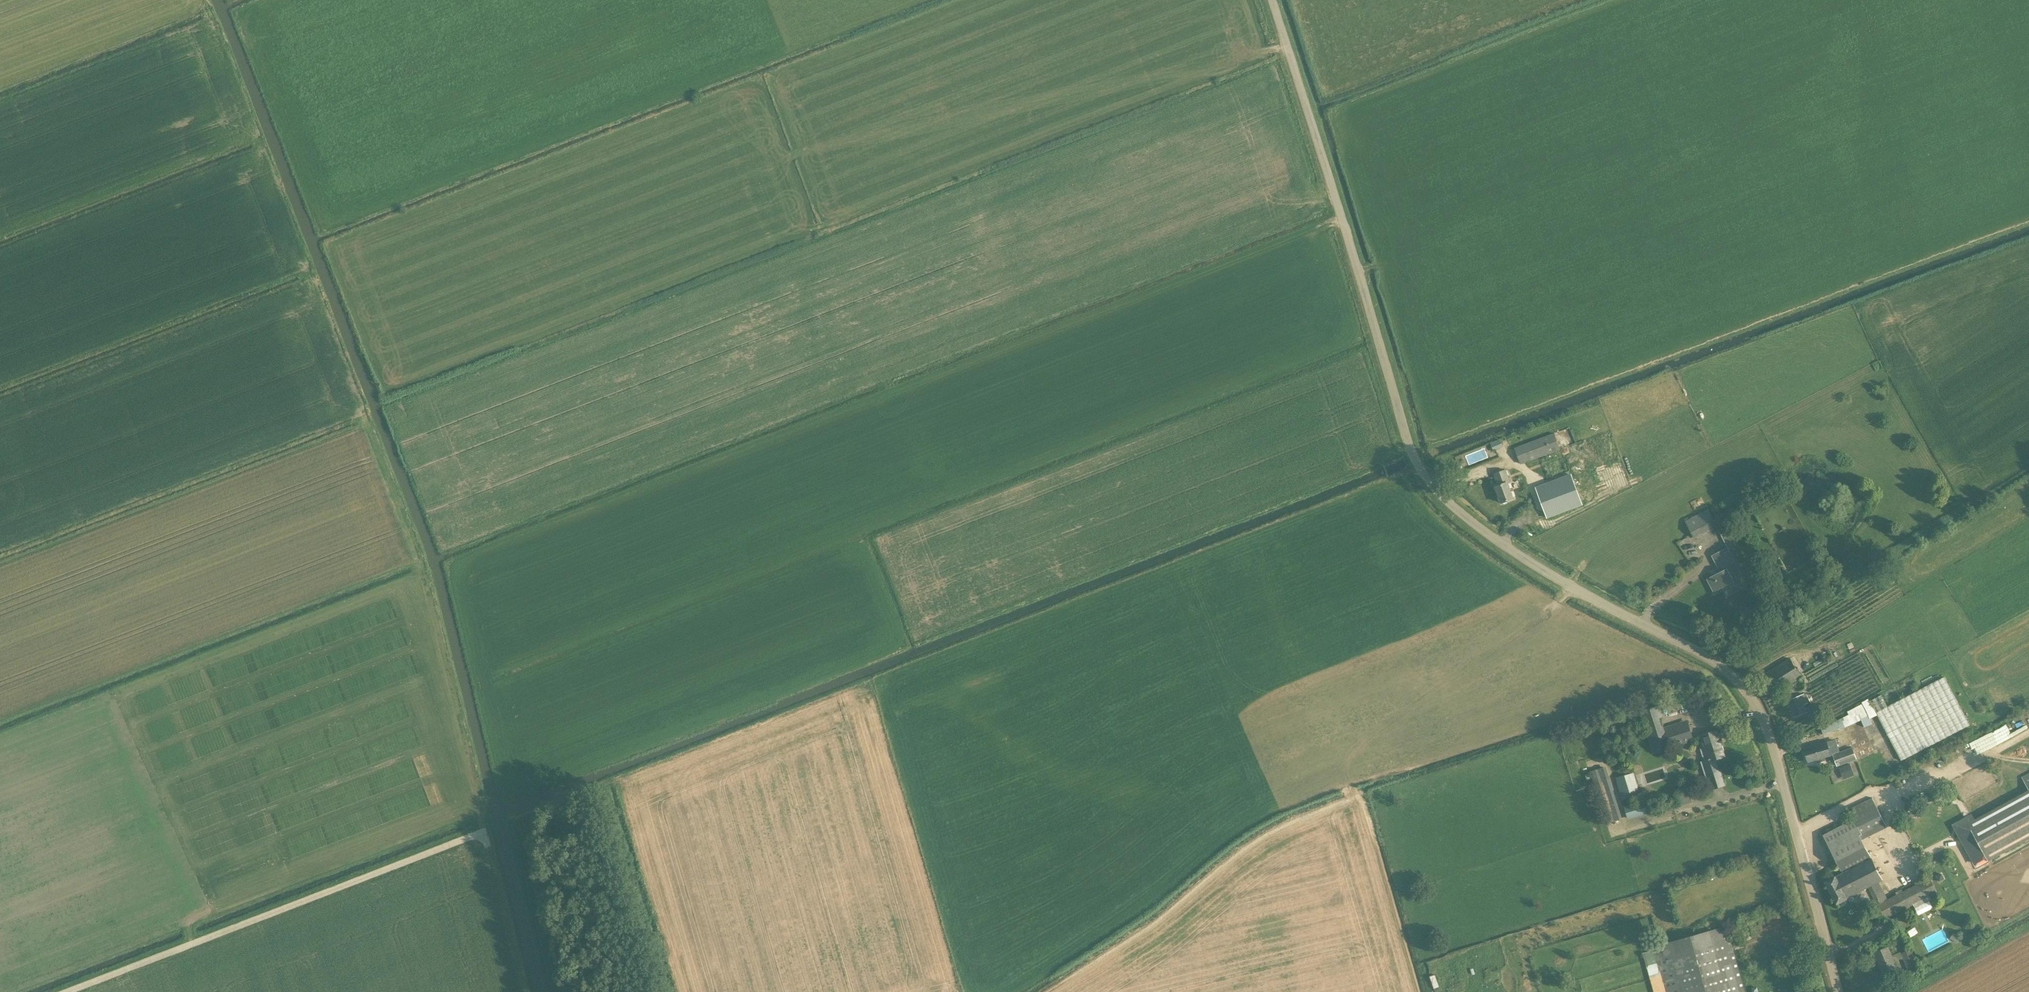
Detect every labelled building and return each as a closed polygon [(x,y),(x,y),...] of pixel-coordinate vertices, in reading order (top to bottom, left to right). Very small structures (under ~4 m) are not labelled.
[(1520,464),(1560,449),(1554,433),(1514,448),(1520,464)] [(1500,440),(1493,442),(1496,449),(1502,447),(1500,440)] [(1508,476),(1505,470),(1494,474),(1498,485),(1495,487),(1501,503),(1514,498),(1508,482),(1505,483),(1503,477),(1508,476)] [(1539,486),(1536,487),(1536,488),(1547,517),(1582,504),(1571,474),(1539,486)] [(1694,539),(1717,527),(1708,509),(1685,521),(1694,539)] [(1721,572),(1707,579),(1714,591),(1733,581),(1735,585),(1744,580),(1727,548),(1712,556),(1721,572)] [(1809,589),(1799,595),(1802,602),(1812,596),(1809,589)] [(1779,692),(1802,677),(1790,657),(1766,672),(1779,692)] [(1887,706),(1882,696),(1870,702),(1901,761),(1970,725),(1944,676),(1887,706)] [(1787,701),(1794,717),(1807,712),(1804,704),(1808,703),(1804,694),(1787,701)] [(1659,715),(1661,714),(1659,707),(1640,713),(1653,754),(1694,740),(1687,719),(1663,727),(1659,715)] [(1980,750),(2016,737),(2012,725),(1975,738),(1980,750)] [(1714,759),(1724,756),(1716,731),(1701,736),(1705,748),(1701,750),(1704,762),(1702,762),(1711,791),(1726,787),(1721,771),(1718,772),(1714,759)] [(1825,757),(1831,755),(1832,755),(1837,767),(1856,760),(1852,749),(1839,753),(1835,740),(1827,742),(1827,741),(1803,748),(1808,763),(1817,760),(1818,763),(1825,760),(1825,757)] [(1854,775),(1849,764),(1842,767),(1846,778),(1854,775)] [(1605,766),(1590,770),(1606,824),(1621,819),(1605,766)] [(1633,773),(1616,778),(1622,798),(1639,793),(1633,773)] [(1976,869),(2028,840),(2028,774),(2022,779),(2028,791),(1956,831),(1976,869)] [(1823,835),(1842,872),(1824,881),(1836,904),(1848,899),(1847,898),(1882,880),(1859,835),(1885,822),(1872,797),(1848,809),(1853,819),(1823,835)] [(1625,806),(1628,818),(1647,812),(1644,801),(1625,806)] [(1884,919),(1937,892),(1930,877),(1877,904),(1884,919)] [(1726,926),(1653,946),(1654,950),(1643,953),(1654,991),(1745,991),(1726,926)] [(1960,937),(1955,934),(1952,939),(1957,942),(1960,937)] [(1897,967),(1894,961),(1902,958),(1907,969),(1917,964),(1911,949),(1901,953),(1900,952),(1892,956),(1888,946),(1874,952),(1883,973),(1897,967)] [(1438,986),(1434,974),(1429,976),(1433,988),(1438,986)]
